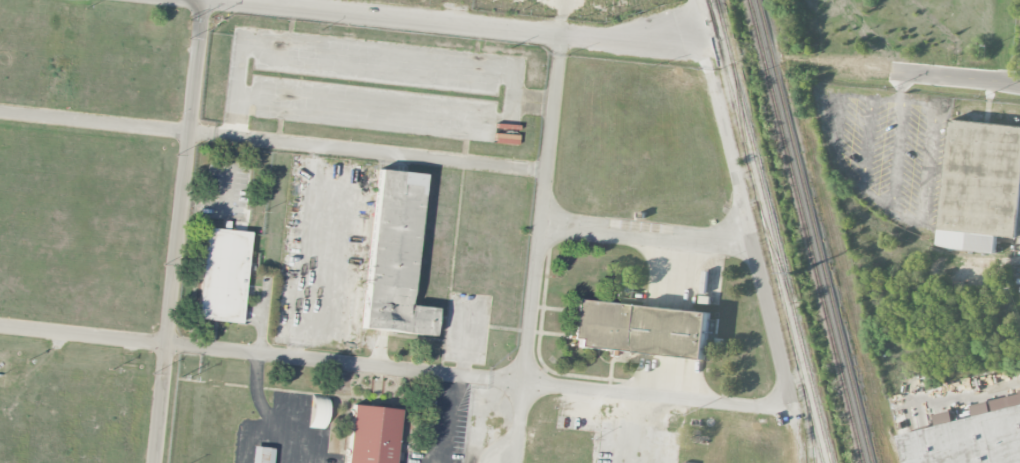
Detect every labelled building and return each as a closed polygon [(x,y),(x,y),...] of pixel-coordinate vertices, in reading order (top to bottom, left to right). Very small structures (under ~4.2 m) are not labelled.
[(995,252),(997,236),(1019,238),(1019,125),(950,119),(939,247),(995,252)] [(362,328),(432,334),(434,307),(409,305),(422,171),(376,167),(362,328)] [(249,230),(204,227),(197,318),(242,321),(249,230)] [(705,358),(710,311),(575,299),(571,337),(578,337),(577,346),(705,358)] [(310,427),(325,427),(326,395),(311,395),(310,427)] [(398,407),(351,403),(345,462),(393,462),(398,407)] [(904,462),(1019,462),(1019,405),(897,436),(904,462)] [(250,446),(249,462),(270,462),(271,447),(250,446)]
